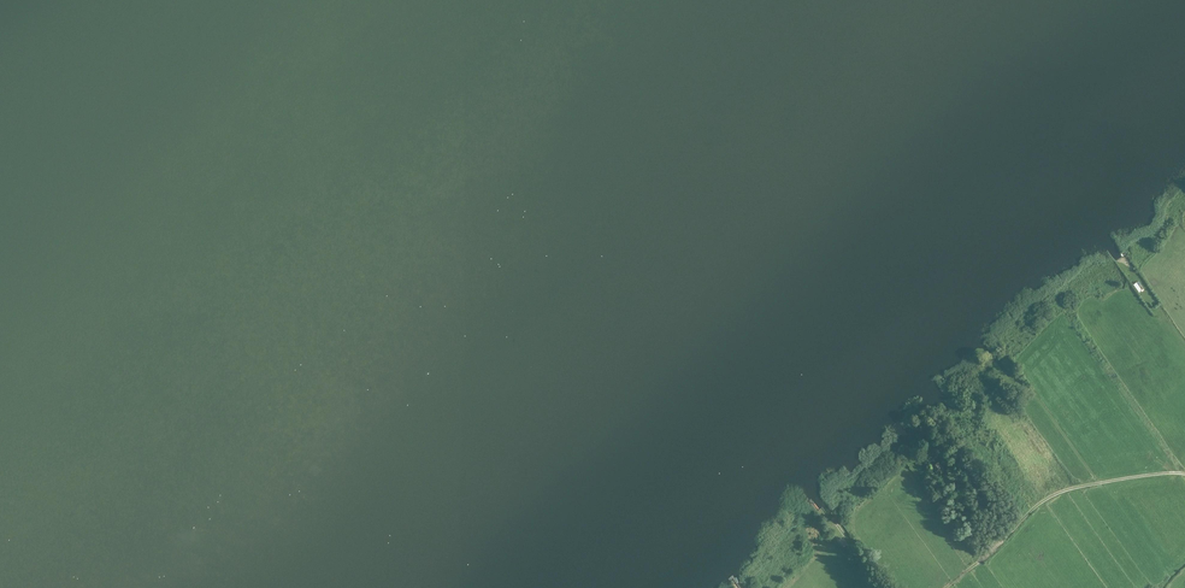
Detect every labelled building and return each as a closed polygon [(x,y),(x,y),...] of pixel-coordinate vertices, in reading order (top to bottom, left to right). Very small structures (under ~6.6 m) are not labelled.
[(985,429),(988,427),(982,419),(979,421),(985,429)] [(939,476),(945,471),(938,462),(932,467),(939,476)]
